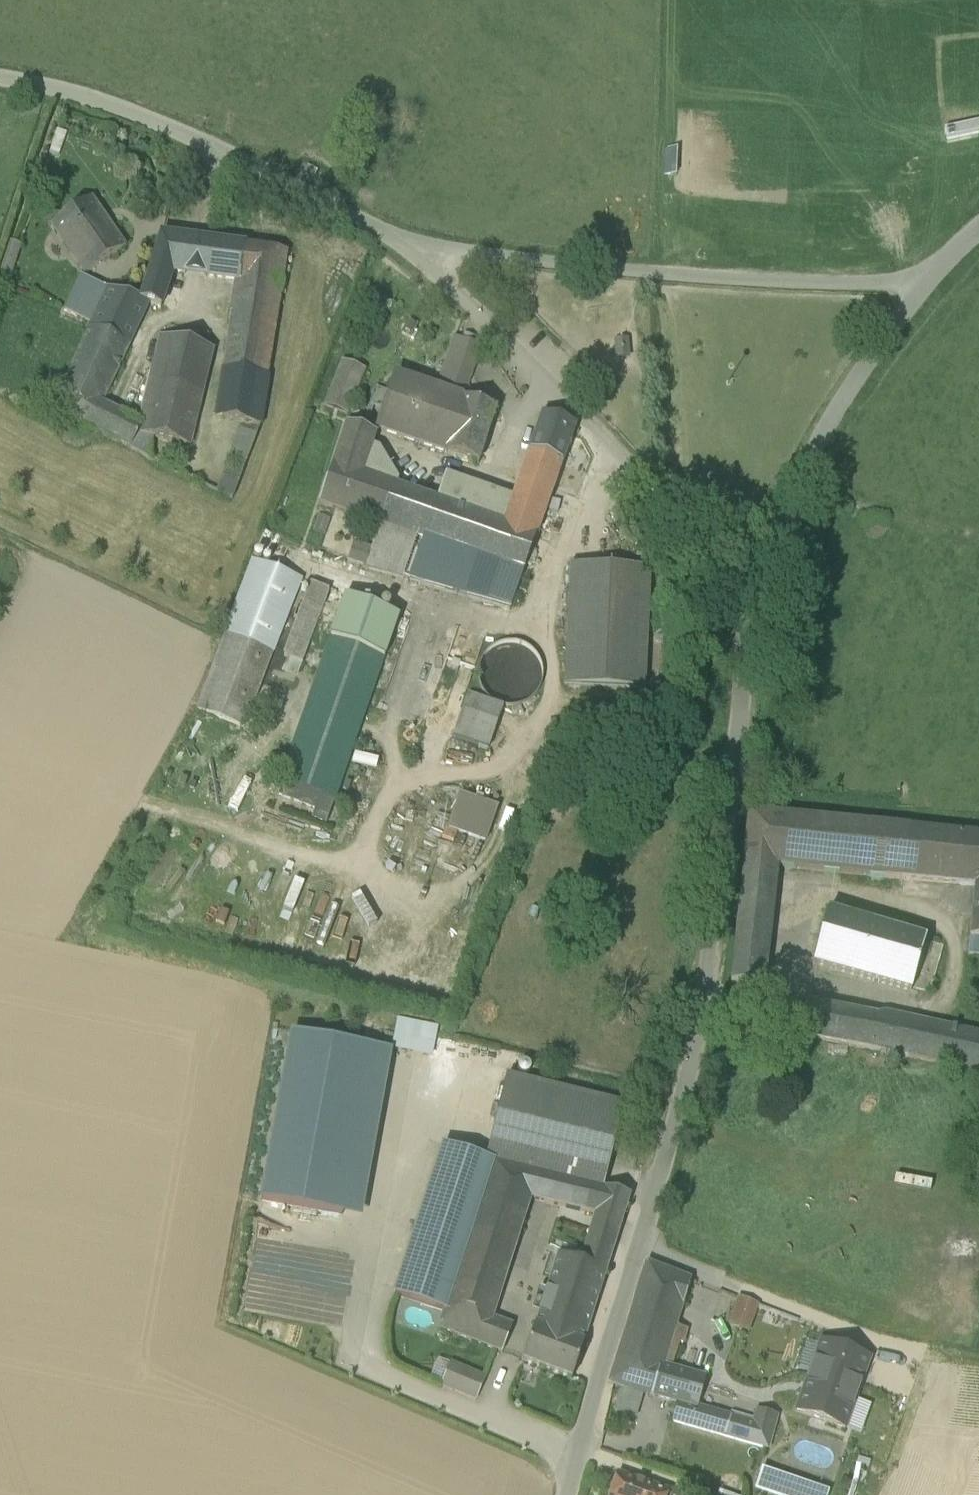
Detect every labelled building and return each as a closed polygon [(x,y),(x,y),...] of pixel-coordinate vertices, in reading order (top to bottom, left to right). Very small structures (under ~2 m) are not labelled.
[(52,227),(85,274),(125,247),(92,200),(52,227)] [(147,283),(141,301),(150,305),(161,308),(173,273),(184,275),(189,240),(161,237),(147,283)] [(211,243),(189,240),(184,275),(206,278),(211,243)] [(226,245),(211,243),(206,278),(236,282),(226,359),(233,360),(224,420),(243,423),(260,426),(266,389),(288,254),(226,245)] [(65,310),(92,324),(108,290),(80,276),(65,310)] [(102,405),(150,305),(141,301),(108,290),(92,324),(90,329),(53,410),(150,460),(155,439),(156,433),(141,425),(102,405)] [(155,439),(190,448),(213,351),(161,338),(141,425),(156,433),(155,439)] [(437,392),(462,400),(480,350),(455,341),(437,392)] [(628,359),(627,341),(613,343),(614,360),(628,359)] [(325,407),(348,416),(365,371),(343,363),(325,407)] [(380,431),(478,465),(496,412),(462,400),(437,392),(398,379),(380,431)] [(543,416),(530,453),(562,464),(575,427),(543,416)] [(241,436),(255,440),(260,426),(243,423),(239,435),(241,436)] [(319,506),(379,526),(394,486),(363,475),(373,447),(376,436),(346,426),(319,506)] [(241,436),(235,451),(249,457),(255,440),(241,436)] [(379,449),(373,447),(363,475),(394,486),(397,487),(399,481),(379,449)] [(219,494),(233,501),(249,457),(235,451),(219,494)] [(511,610),(562,464),(530,453),(514,498),(505,525),(437,501),(397,487),(394,486),(379,526),(365,569),(511,610)] [(446,474),(437,501),(505,525),(514,498),(446,474)] [(573,476),(564,501),(575,504),(583,480),(573,476)] [(198,711),(244,729),(300,581),(254,562),(198,711)] [(565,686),(645,690),(650,570),(570,566),(565,686)] [(284,657),(302,664),(329,592),(312,585),(284,657)] [(282,779),(286,780),(280,796),(316,810),(313,818),(327,824),(336,799),(384,660),(398,619),(345,598),(330,639),(282,779)] [(478,671),(478,684),(484,696),(494,704),(504,708),(506,708),(519,708),(531,702),(539,692),(543,680),(543,667),(537,656),(527,647),(515,643),(502,644),(490,649),(482,659),(478,671)] [(504,708),(494,704),(467,695),(452,739),(488,752),(504,708)] [(266,764),(243,783),(248,790),(272,771),(266,764)] [(498,808),(459,794),(446,829),(486,843),(498,808)] [(762,987),(775,867),(976,887),(968,956),(978,957),(978,837),(958,835),(749,813),(731,984),(762,987)] [(8,865),(9,856),(0,855),(0,864),(8,865)] [(813,966),(911,994),(926,941),(828,913),(813,966)] [(978,1073),(978,1036),(885,1015),(877,1018),(806,1004),(799,1036),(815,1039),(917,1061),(978,1073)] [(438,1030),(398,1021),(391,1050),(432,1059),(438,1030)] [(373,1049),(293,1035),(262,1202),(343,1217),(373,1049)] [(392,1053),(373,1049),(343,1217),(361,1220),(392,1053)] [(506,1079),(486,1161),(493,1163),(494,1162),(603,1190),(623,1108),(506,1079)] [(395,1296),(445,1312),(493,1163),(486,1161),(444,1148),(395,1296)] [(596,1216),(580,1265),(605,1275),(630,1196),(603,1190),(494,1162),(493,1163),(445,1312),(439,1329),(501,1353),(511,1326),(492,1318),(531,1199),(596,1216)] [(583,1346),(605,1275),(580,1265),(558,1257),(536,1328),(583,1346)] [(647,1264),(638,1292),(682,1308),(682,1307),(683,1307),(691,1281),(647,1264)] [(638,1292),(634,1306),(677,1323),(682,1308),(638,1292)] [(675,1328),(677,1323),(634,1306),(609,1384),(621,1388),(643,1394),(679,1404),(674,1422),(755,1445),(759,1432),(770,1436),(777,1418),(757,1412),(753,1424),(696,1408),(704,1385),(703,1384),(703,1379),(672,1370),(663,1368),(663,1367),(672,1340),(680,1343),(683,1344),(687,1332),(675,1328)] [(522,1362),(572,1381),(583,1346),(536,1328),(535,1327),(522,1362)] [(672,1370),(680,1343),(672,1340),(663,1367),(663,1368),(672,1370)] [(809,1377),(858,1394),(870,1360),(821,1343),(809,1377)] [(452,1391),(461,1369),(451,1364),(441,1386),(452,1391)] [(452,1391),(476,1401),(486,1379),(461,1369),(452,1391)] [(858,1394),(809,1377),(796,1412),(845,1430),(858,1394)] [(643,1394),(621,1388),(614,1413),(636,1419),(643,1394)] [(766,1448),(770,1436),(759,1432),(755,1445),(766,1448)] [(774,1494),(827,1494),(763,1471),(757,1489),(774,1494)] [(669,1492),(618,1474),(610,1494),(668,1494),(669,1492)]
